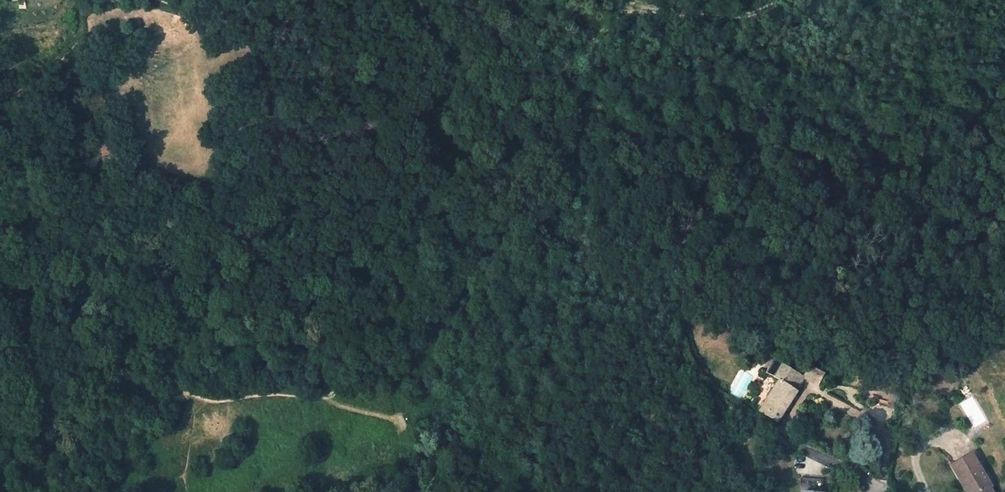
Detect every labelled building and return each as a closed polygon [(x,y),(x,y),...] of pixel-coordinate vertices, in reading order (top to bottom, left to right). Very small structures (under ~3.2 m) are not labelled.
[(773,362),(767,372),(780,380),(796,390),(803,379),(773,362)] [(796,390),(780,380),(759,412),(776,423),(797,391),(796,390)] [(892,415),(895,410),(889,406),(886,411),(892,415)] [(991,486),(972,453),(952,465),(968,491),(969,491),(970,491),(993,491),(990,487),(991,486)]
